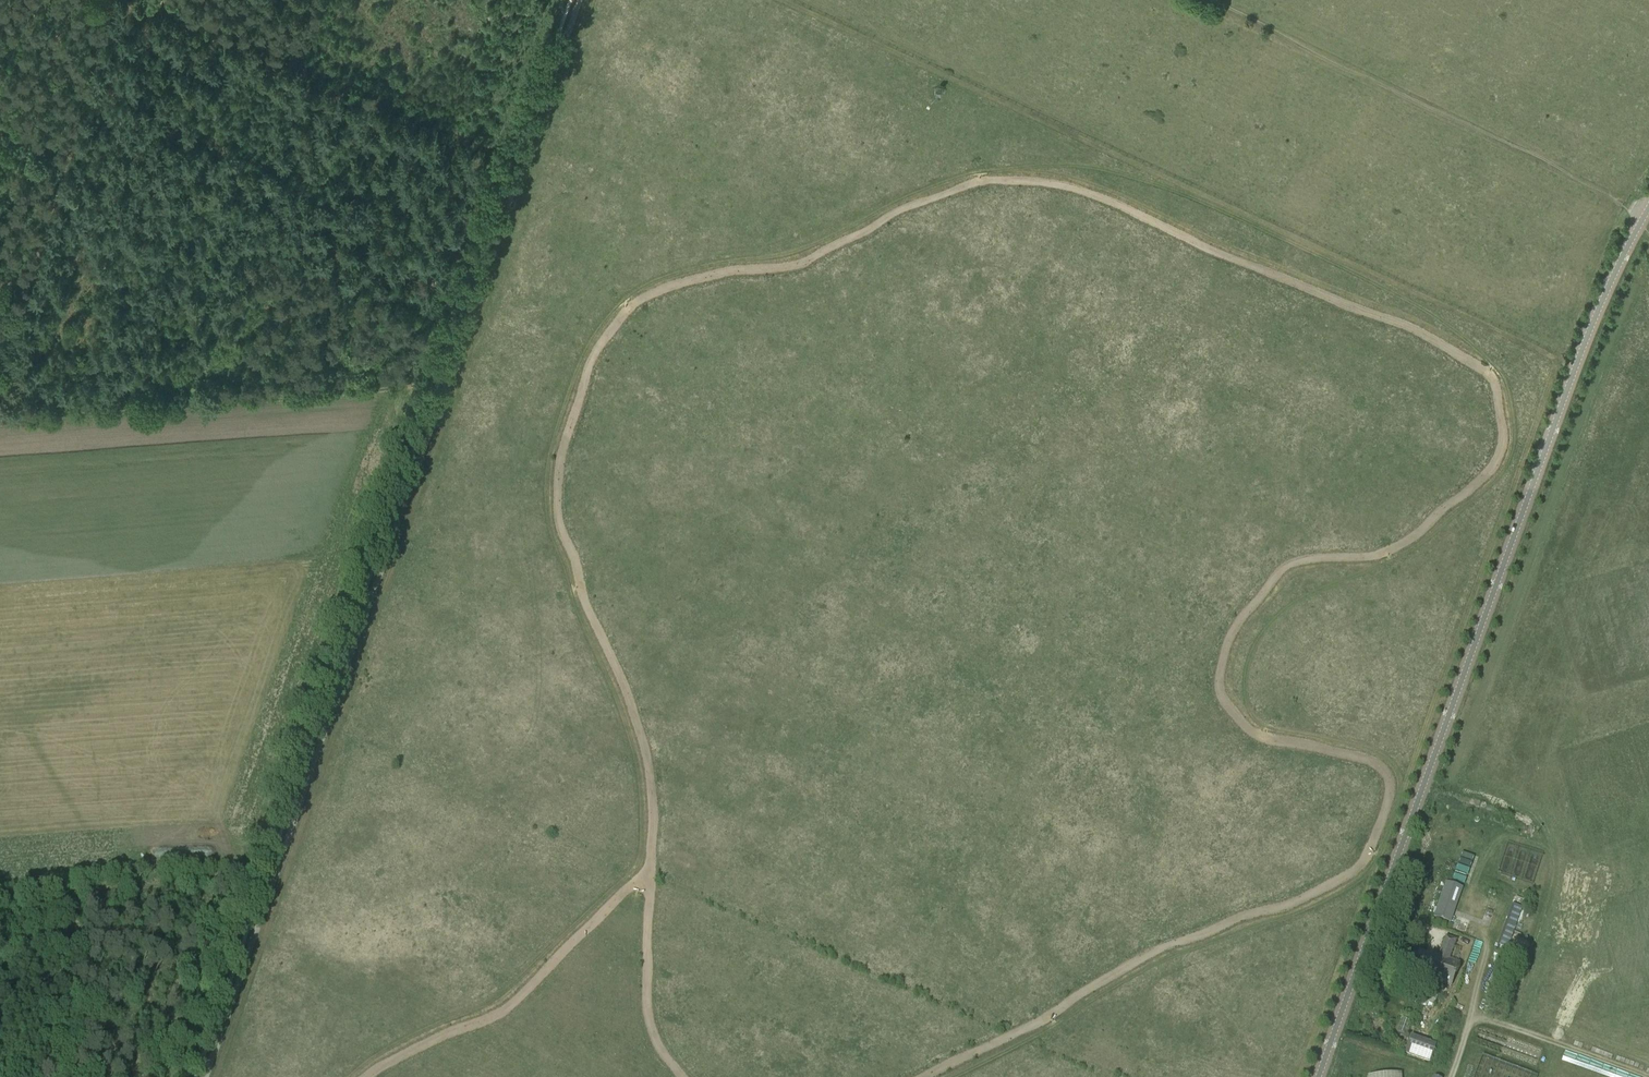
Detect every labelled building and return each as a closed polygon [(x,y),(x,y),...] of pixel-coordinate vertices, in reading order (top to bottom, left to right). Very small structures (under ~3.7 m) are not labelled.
[(1458,863),(1453,876),(1464,881),(1470,868),(1458,863)] [(1437,913),(1452,919),(1462,893),(1446,887),(1437,913)] [(1513,902),(1501,944),(1509,946),(1522,905),(1513,902)] [(1449,959),(1456,940),(1446,937),(1439,956),(1438,956),(1437,958),(1421,952),(1415,970),(1422,972),(1420,978),(1437,984),(1438,981),(1451,986),(1459,963),(1449,959)] [(1424,1006),(1420,1017),(1428,1020),(1431,1009),(1433,1009),(1438,994),(1428,990),(1427,993),(1423,991),(1419,1004),(1424,1006)] [(1397,1032),(1407,1035),(1411,1021),(1402,1018),(1397,1032)] [(1406,1053),(1431,1062),(1437,1045),(1412,1036),(1406,1053)]
